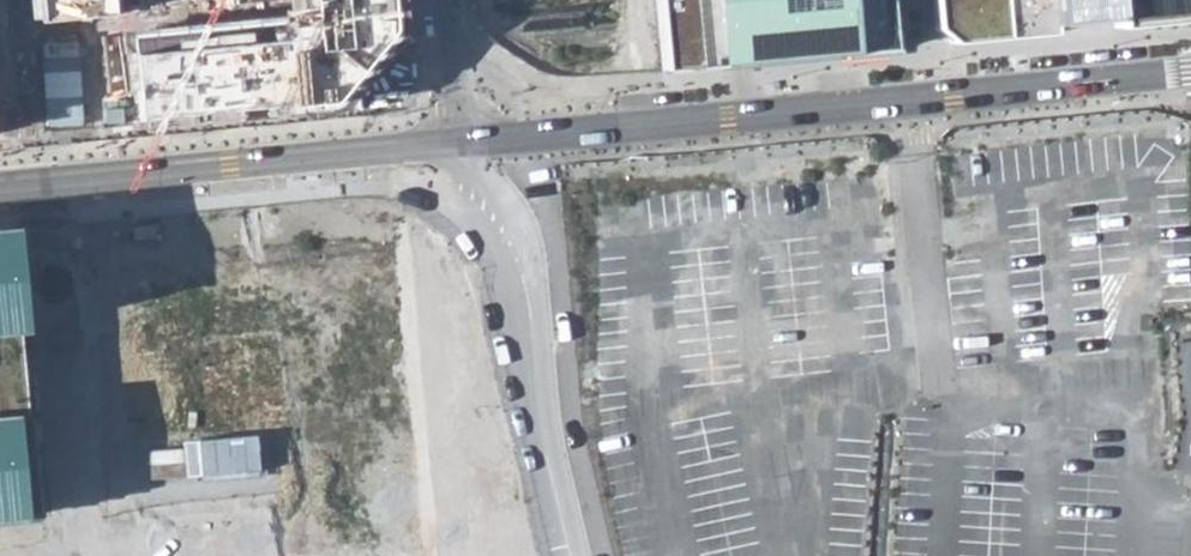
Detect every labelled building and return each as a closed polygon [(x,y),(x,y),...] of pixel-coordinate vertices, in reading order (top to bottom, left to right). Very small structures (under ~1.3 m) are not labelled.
[(42,130),(333,103),(394,31),(390,0),(29,0),(42,130)] [(478,22),(550,81),(663,70),(656,0),(476,0),(478,22)] [(663,70),(890,48),(886,0),(656,0),(663,70)] [(930,29),(949,43),(1190,22),(1190,0),(928,0),(930,29)] [(0,227),(0,523),(29,521),(9,335),(26,333),(16,226),(0,227)]
